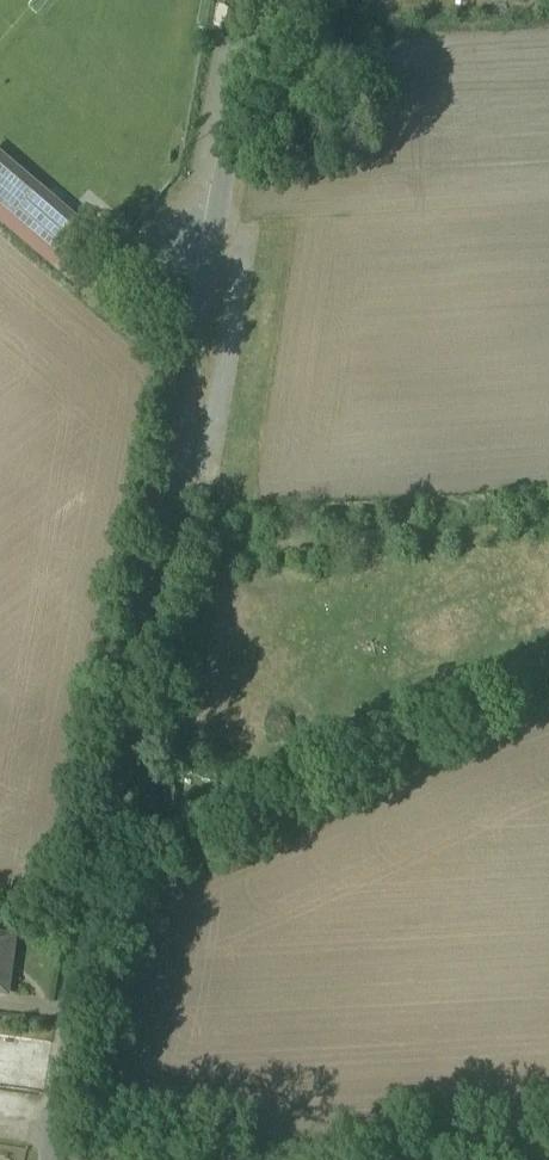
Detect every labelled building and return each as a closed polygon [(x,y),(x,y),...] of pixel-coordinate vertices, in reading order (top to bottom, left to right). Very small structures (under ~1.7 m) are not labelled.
[(0,169),(0,207),(71,267),(90,245),(0,169)] [(0,942),(0,997),(7,997),(13,943),(0,942)]
